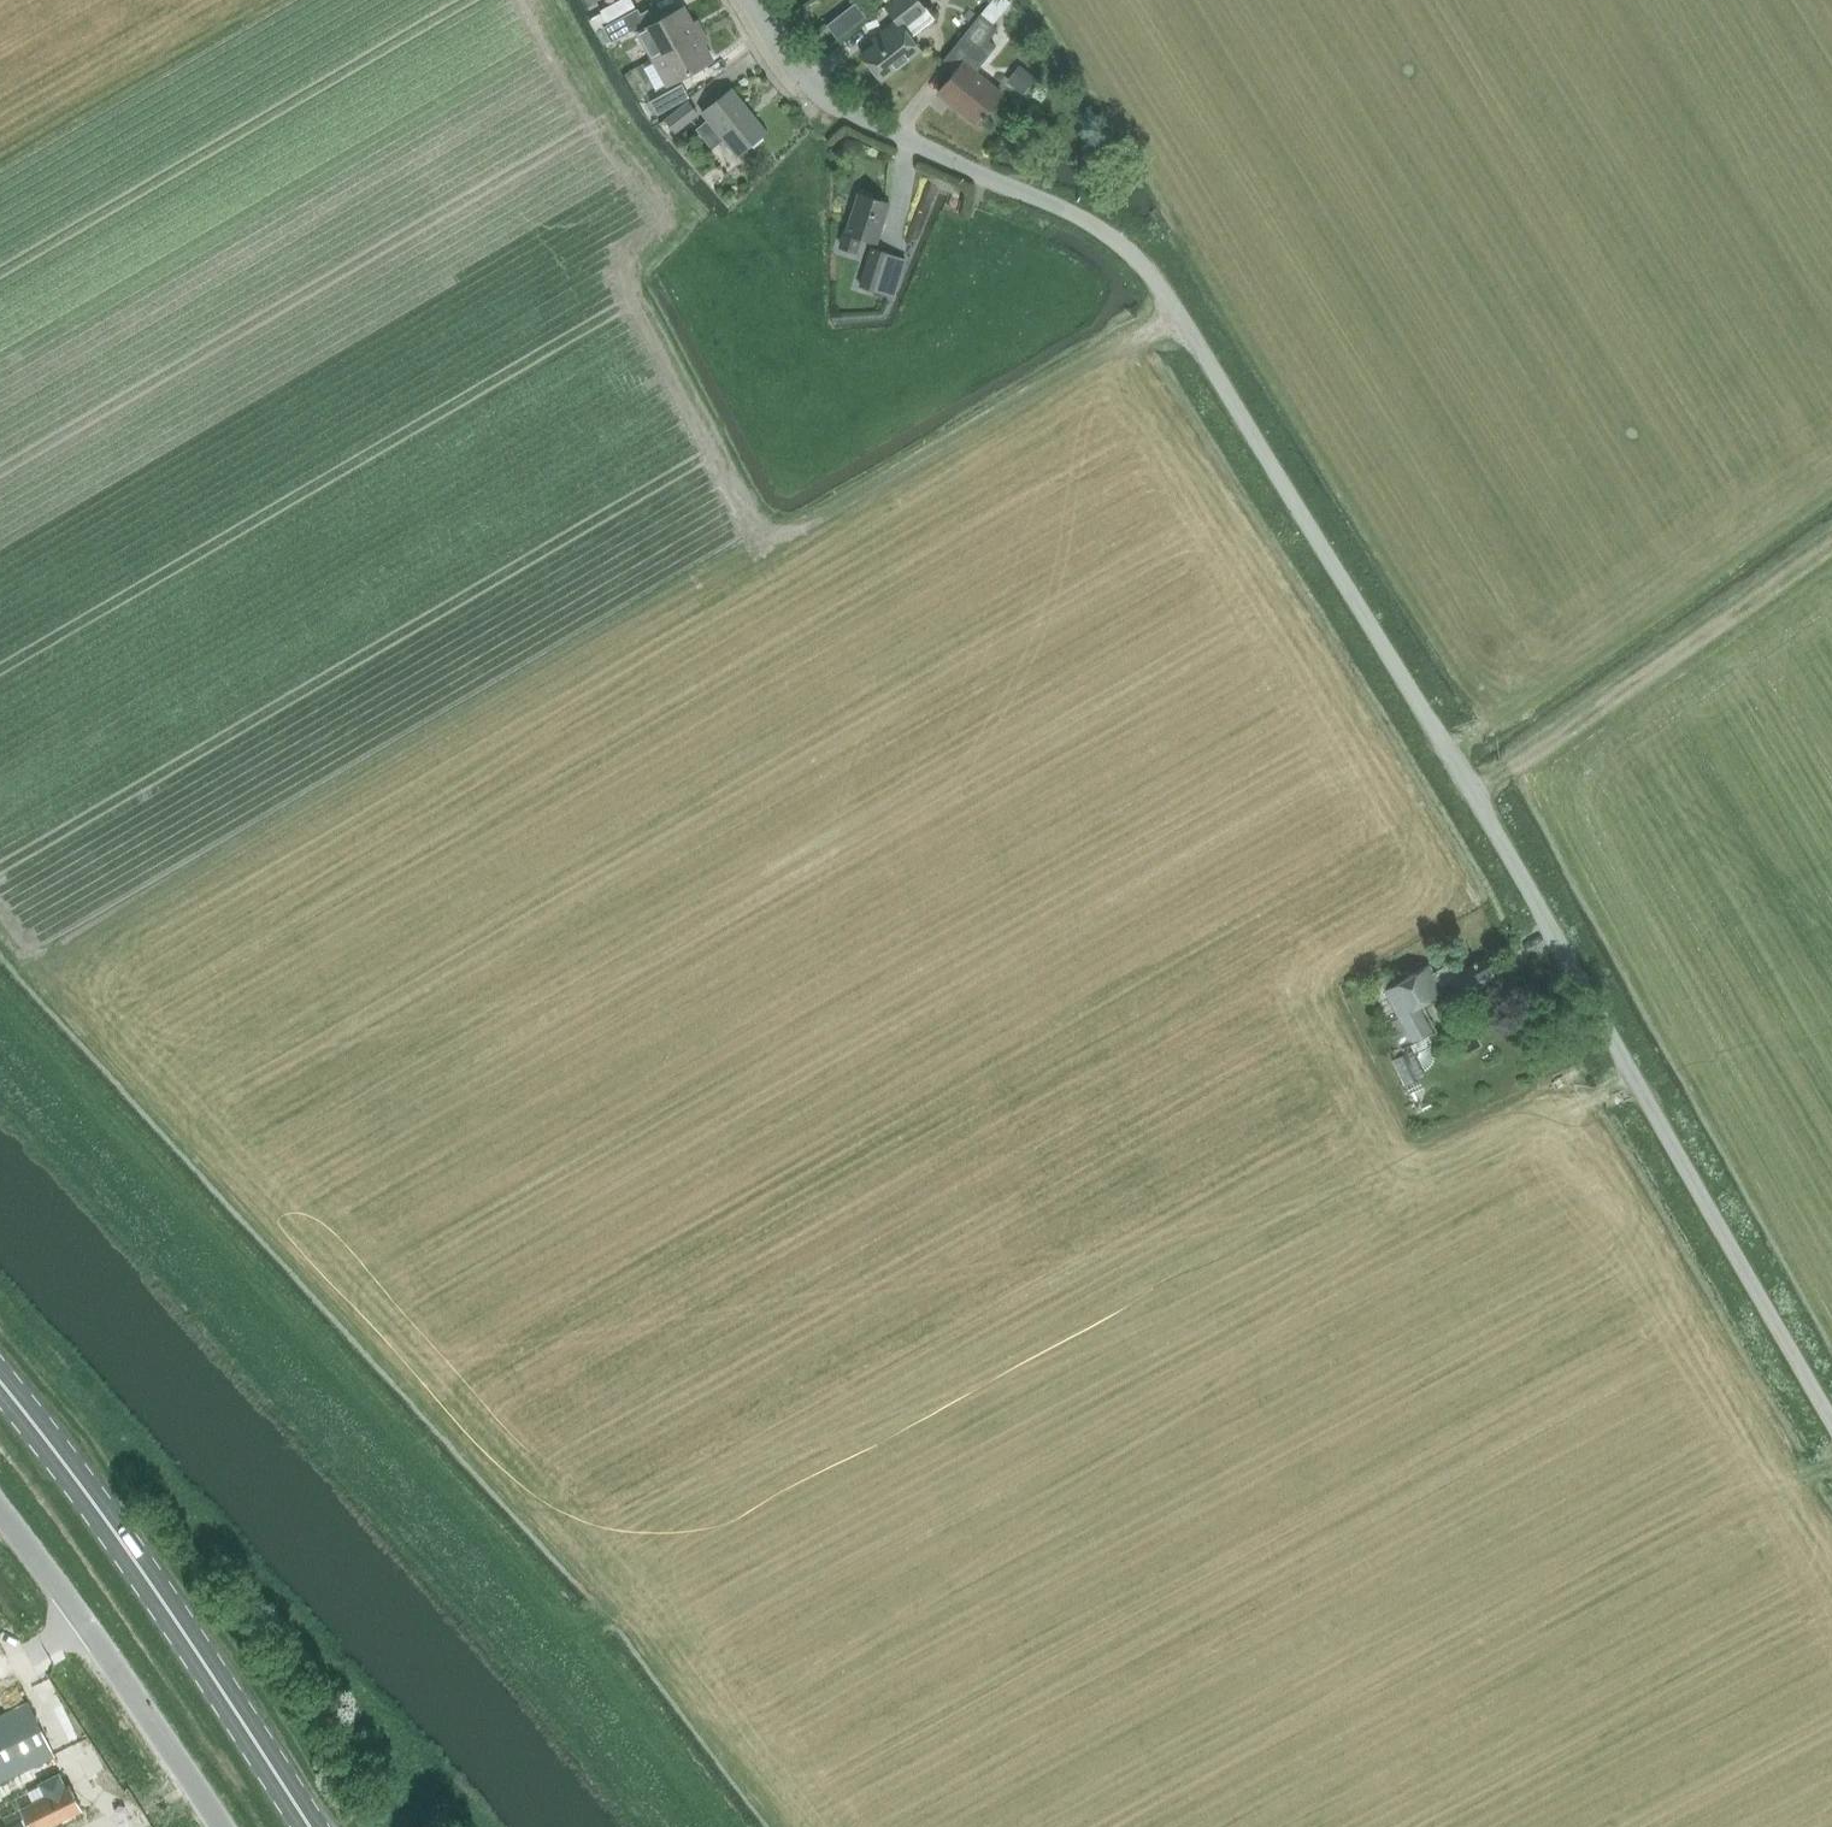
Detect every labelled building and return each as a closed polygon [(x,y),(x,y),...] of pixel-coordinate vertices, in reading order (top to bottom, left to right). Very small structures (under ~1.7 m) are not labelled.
[(636,8),(632,0),(618,0),(601,9),(607,23),(636,8)] [(932,18),(919,0),(895,0),(886,7),(896,19),(873,37),(878,45),(864,55),(882,78),(919,49),(909,36),(932,18)] [(991,23),(1007,3),(1003,0),(993,0),(981,14),(980,13),(962,38),(945,58),(958,69),(940,90),(977,121),(1001,93),(976,71),(995,46),(987,40),(997,27),(991,23)] [(854,4),(825,26),(837,42),(866,19),(854,4)] [(654,58),(698,34),(683,7),(639,30),(654,58)] [(614,40),(644,23),(637,8),(607,25),(614,40)] [(601,12),(591,18),(597,29),(608,23),(607,23),(601,12)] [(667,82),(711,59),(698,34),(654,58),(667,82)] [(1018,68),(1005,84),(1020,96),(1033,80),(1018,68)] [(656,114),(689,97),(682,83),(649,100),(656,114)] [(737,155),(766,131),(731,87),(702,111),(708,118),(696,128),(712,148),(724,139),(737,155)] [(674,131),(698,112),(690,101),(665,120),(674,131)] [(859,238),(877,243),(889,203),(858,193),(841,246),(855,251),(859,238)] [(872,246),(859,286),(877,291),(889,295),(893,297),(906,257),(890,252),(872,246)] [(1457,1008),(1497,987),(1485,962),(1460,975),(1453,965),(1432,976),(1428,968),(1396,986),(1391,976),(1378,984),(1398,1021),(1387,1027),(1396,1044),(1401,1041),(1405,1049),(1431,1035),(1417,1009),(1442,996),(1444,1000),(1451,996),(1457,1008)] [(1424,1075),(1412,1050),(1392,1059),(1404,1084),(1424,1075)] [(30,1705),(0,1720),(0,1786),(56,1757),(30,1705)] [(59,1774),(38,1784),(44,1798),(20,1809),(29,1826),(55,1826),(84,1813),(71,1787),(66,1789),(59,1774)]
